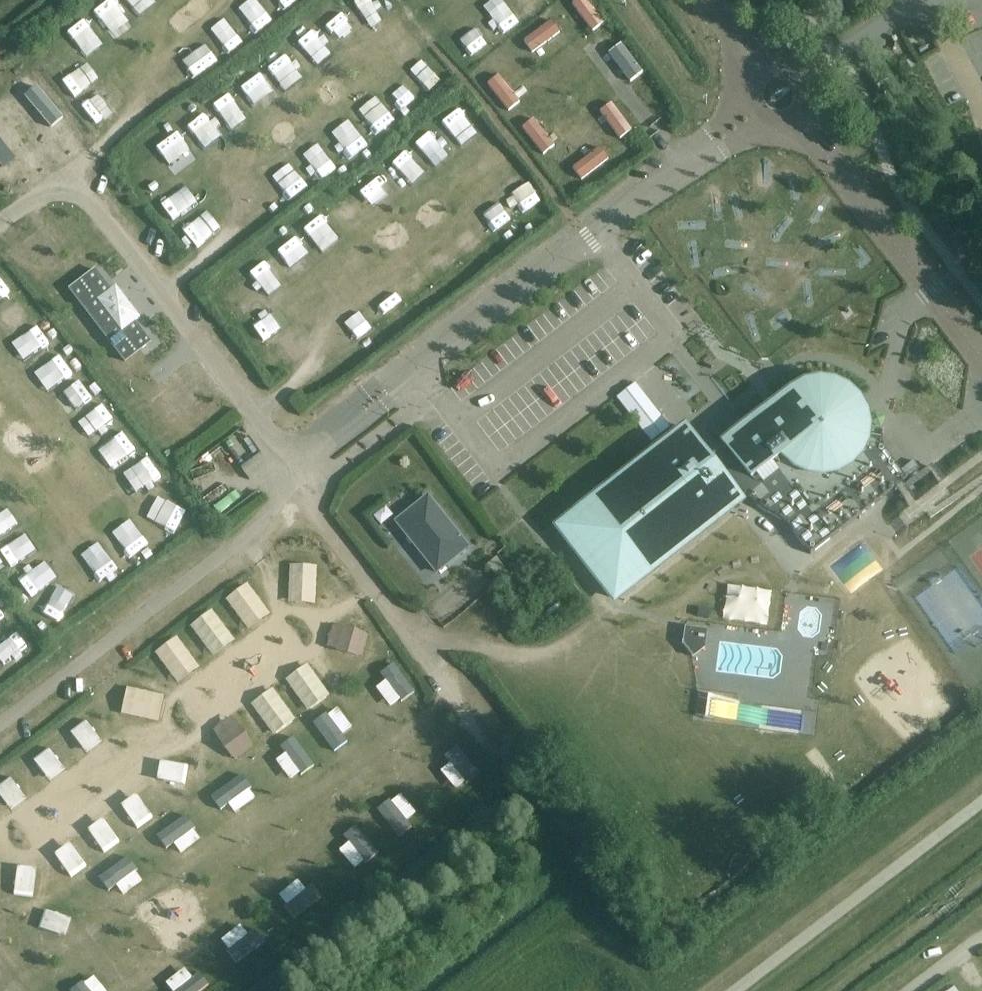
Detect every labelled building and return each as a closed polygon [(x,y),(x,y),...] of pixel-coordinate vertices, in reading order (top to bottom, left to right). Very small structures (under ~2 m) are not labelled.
[(590,33),(603,24),(585,0),(581,0),(571,7),(590,33)] [(560,34),(551,21),(522,42),(531,55),(560,34)] [(945,58),(917,65),(924,92),(952,85),(945,58)] [(521,107),(498,75),(487,83),(509,115),(521,107)] [(15,202),(63,166),(11,96),(0,104),(0,183),(15,202)] [(598,113),(619,142),(631,133),(611,104),(598,113)] [(554,153),(532,122),(521,130),(543,161),(554,153)] [(601,148),(571,170),(580,182),(610,161),(601,148)] [(93,270),(111,261),(107,252),(88,262),(93,270)] [(95,270),(69,289),(125,361),(150,342),(95,270)] [(273,330),(265,335),(274,349),(282,343),(273,330)] [(709,458),(686,428),(558,527),(614,598),(746,495),(751,501),(756,505),(762,509),(775,516),(781,520),(787,525),(792,531),(810,554),(907,479),(888,455),(885,448),(882,441),(882,434),(881,434),(881,441),(863,438),(864,435),(865,426),(862,412),(855,400),(846,391),(833,385),(819,383),(806,386),(794,392),(709,458)] [(410,530),(405,533),(437,572),(467,547),(434,505),(434,503),(430,497),(426,497),(420,502),(420,503),(408,513),(411,517),(410,530)] [(856,598),(874,588),(856,559),(839,570),(856,598)] [(298,606),(321,607),(323,572),(299,571),(298,606)] [(48,584),(29,595),(35,606),(54,595),(48,584)] [(235,606),(255,636),(273,623),(253,594),(235,606)] [(201,633),(220,661),(239,649),(220,620),(201,633)] [(684,628),(682,644),(692,656),(704,647),(706,631),(684,628)] [(337,636),(335,659),(371,663),(373,640),(337,636)] [(19,665),(27,659),(15,643),(7,649),(19,665)] [(188,687),(206,673),(186,647),(168,661),(188,687)] [(393,664),(380,673),(403,705),(416,696),(393,664)] [(313,675),(295,689),(317,717),(335,702),(313,675)] [(283,743),(301,728),(279,701),(261,715),(283,743)] [(131,727),(166,728),(167,704),(132,703),(131,727)] [(326,715),(315,723),(335,752),(347,744),(326,715)] [(69,734),(83,755),(100,744),(86,723),(69,734)] [(246,726),(227,740),(247,768),(266,755),(246,726)] [(292,739),(280,748),(300,776),(313,768),(292,739)] [(455,745),(441,755),(464,787),(478,778),(455,745)] [(32,762),(46,783),(63,772),(49,751),(32,762)] [(159,763),(156,783),(185,787),(188,768),(159,763)] [(430,788),(437,783),(427,768),(419,773),(430,788)] [(210,799),(219,811),(249,789),(241,777),(210,799)] [(7,811),(24,799),(10,778),(0,785),(0,800),(7,811)] [(135,829),(151,818),(136,796),(120,807),(135,829)] [(375,812),(396,841),(410,831),(389,802),(375,812)] [(156,837),(164,849),(194,828),(186,816),(156,837)] [(102,853),(119,841),(104,820),(87,832),(102,853)] [(344,836),(364,865),(378,856),(357,827),(344,836)] [(68,878),(85,867),(70,845),(53,856),(68,878)] [(99,880),(109,894),(139,872),(129,859),(99,880)] [(35,871),(17,869),(14,897),(32,899),(35,871)] [(283,907),(293,921),(322,900),(312,886),(283,907)] [(38,931),(64,940),(71,921),(45,912),(38,931)] [(226,952),(236,965),(264,945),(254,932),(226,952)] [(175,990),(204,990),(209,987),(200,974),(175,990)] [(68,990),(69,990),(90,990),(82,980),(68,990)]
